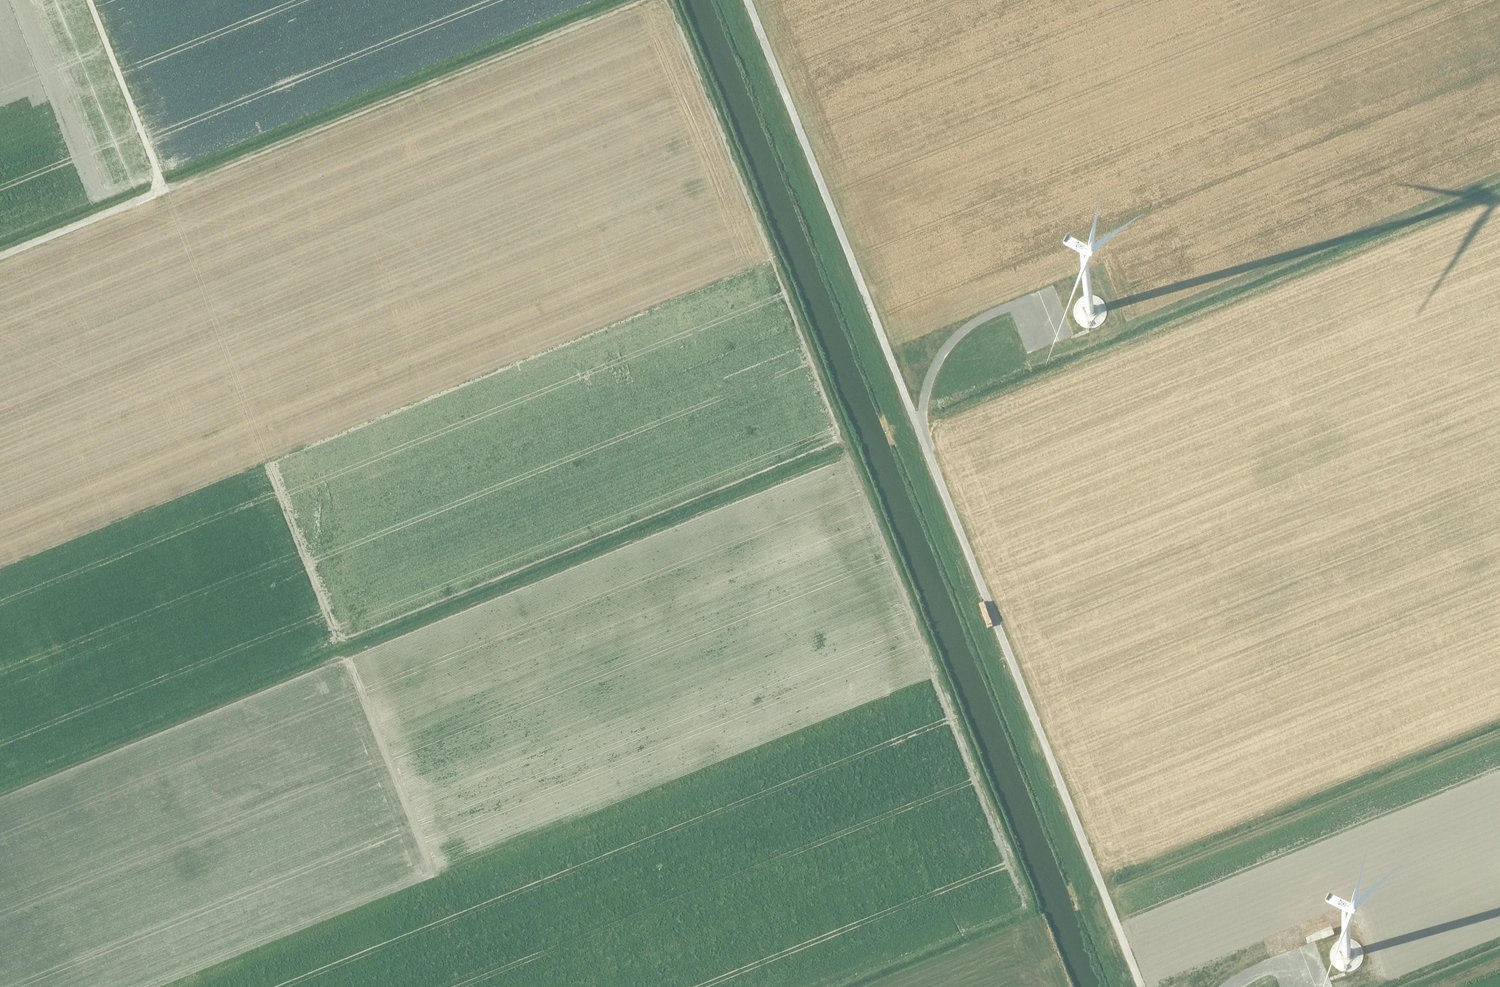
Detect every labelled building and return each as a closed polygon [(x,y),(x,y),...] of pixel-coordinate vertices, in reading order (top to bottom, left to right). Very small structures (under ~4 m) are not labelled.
[(1090,307),(1089,307),(1088,307),(1087,307),(1086,308),(1085,309),(1084,309),(1084,310),(1084,311),(1084,312),(1083,312),(1083,313),(1084,314),(1084,315),(1084,316),(1085,316),(1085,317),(1086,317),(1086,318),(1087,318),(1088,318),(1089,318),(1090,318),(1091,318),(1092,318),(1093,317),(1094,316),(1094,315),(1095,315),(1095,314),(1095,313),(1095,312),(1095,311),(1094,310),(1094,309),(1093,309),(1093,308),(1092,308),(1092,307),(1091,307),(1090,307)] [(1320,931),(1322,939),(1333,934),(1331,927),(1320,931)] [(1347,948),(1346,948),(1346,949),(1345,949),(1344,949),(1343,949),(1343,950),(1342,950),(1342,951),(1341,952),(1341,953),(1341,954),(1341,955),(1341,956),(1341,957),(1342,957),(1342,958),(1343,958),(1343,959),(1344,959),(1345,959),(1345,960),(1346,960),(1347,960),(1348,960),(1349,959),(1350,959),(1350,958),(1351,958),(1351,957),(1352,957),(1352,956),(1352,955),(1352,954),(1352,953),(1352,952),(1352,951),(1351,951),(1351,950),(1350,950),(1350,949),(1349,949),(1348,949),(1347,948)]
